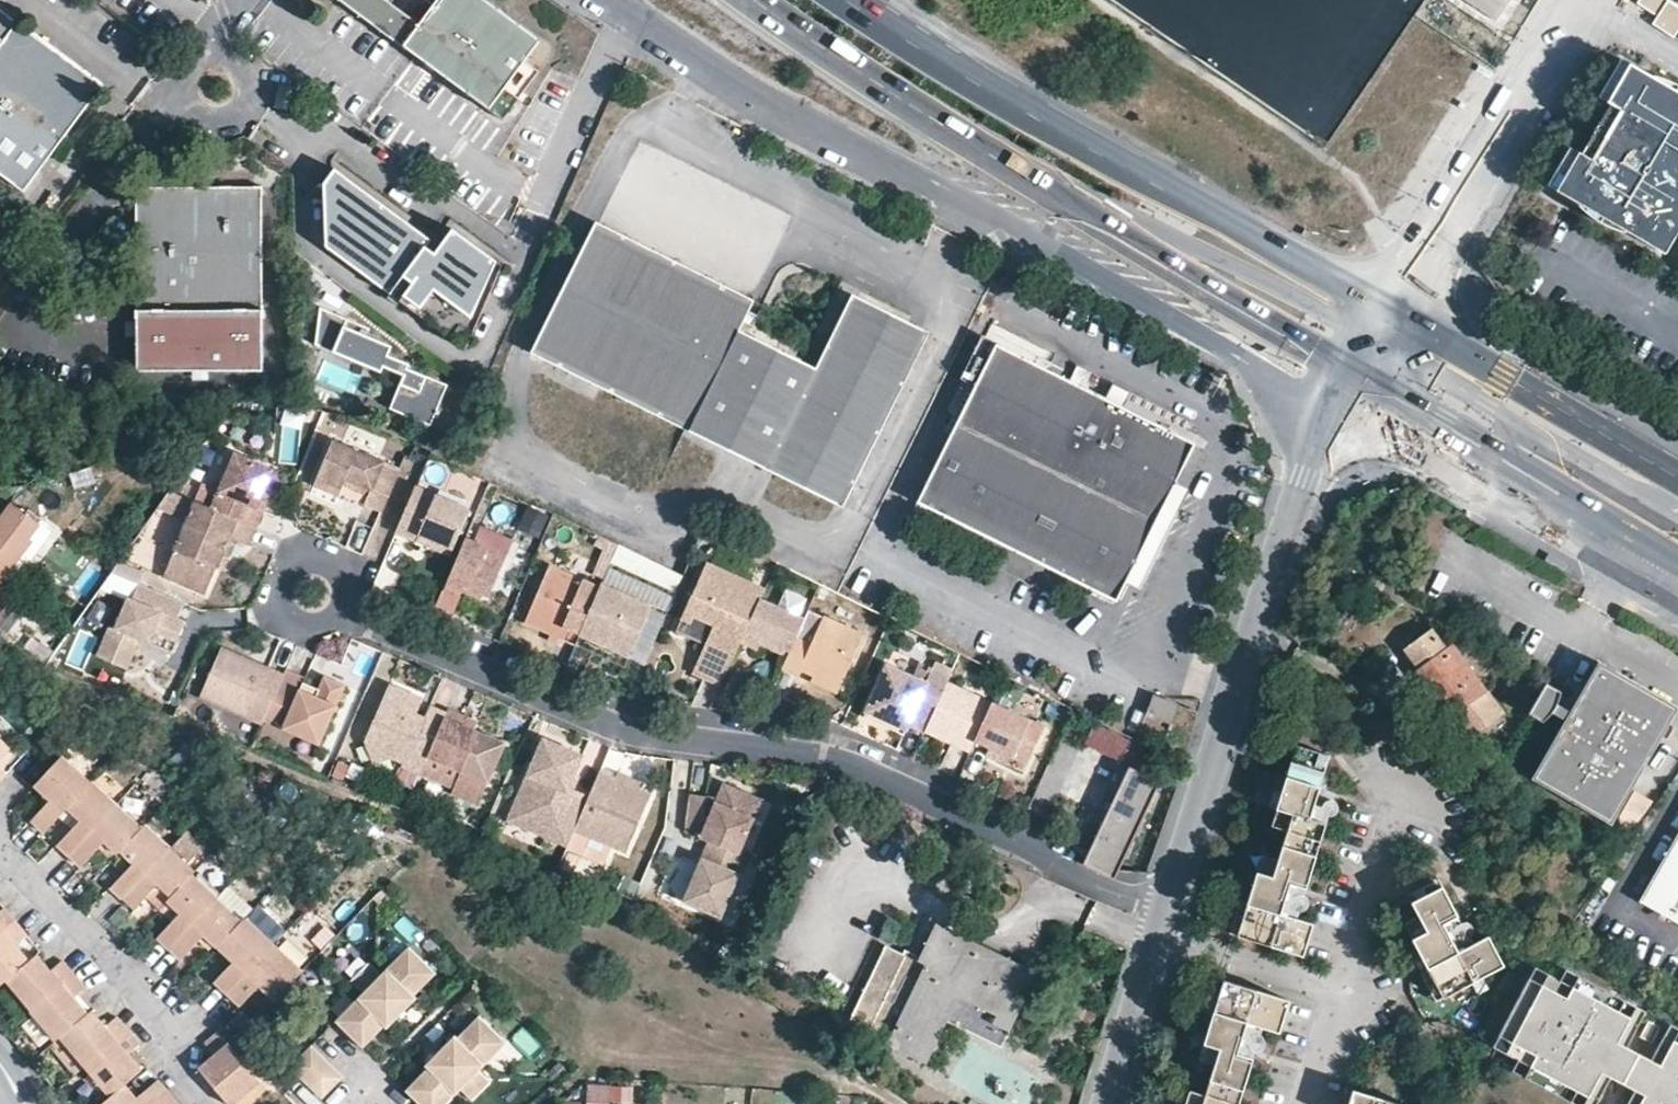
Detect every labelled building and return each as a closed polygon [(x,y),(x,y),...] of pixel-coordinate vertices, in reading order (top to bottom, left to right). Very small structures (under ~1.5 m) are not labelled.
[(485,0),(338,0),(489,109),(540,40),(485,0)] [(1495,19),(1508,0),(1465,0),(1495,19)] [(1639,7),(1657,16),(1665,0),(1642,0),(1639,7)] [(1677,37),(1677,6),(1668,0),(1655,25),(1677,37)] [(0,10),(0,174),(24,192),(103,85),(0,10)] [(1653,89),(1658,81),(1620,59),(1598,96),(1609,102),(1642,122),(1635,134),(1628,130),(1612,158),(1619,162),(1613,172),(1580,152),(1570,146),(1547,185),(1577,202),(1584,194),(1628,220),(1624,231),(1663,254),(1677,229),(1677,104),(1653,89)] [(1677,104),(1677,84),(1672,81),(1662,78),(1659,79),(1658,81),(1653,89),(1677,104)] [(1580,152),(1613,172),(1619,162),(1612,158),(1628,130),(1635,134),(1642,122),(1609,102),(1580,152)] [(404,220),(337,171),(326,186),(328,249),(392,296),(405,279),(413,285),(401,303),(467,351),(504,267),(483,252),(479,258),(463,246),(468,240),(454,231),(442,248),(436,255),(428,248),(433,242),(420,232),(415,237),(399,226),(404,220)] [(262,189),(137,189),(138,371),(262,370),(262,189)] [(1624,231),(1628,220),(1584,194),(1577,202),(1575,204),(1586,215),(1600,223),(1615,230),(1623,232),(1624,231)] [(420,232),(404,220),(399,226),(415,237),(420,232)] [(842,506),(930,334),(854,295),(816,369),(737,329),(752,299),(599,220),(533,349),(842,506)] [(483,252),(468,240),(463,246),(479,258),(483,252)] [(405,279),(392,296),(401,303),(413,285),(405,279)] [(371,330),(321,309),(316,347),(382,375),(385,369),(405,377),(391,411),(432,428),(449,387),(409,370),(411,366),(390,357),(394,348),(368,337),(371,330)] [(1194,444),(986,340),(973,368),(984,374),(978,385),(919,504),(1116,601),(1127,579),(1185,463),(1194,444)] [(984,374),(973,368),(967,379),(978,385),(984,374)] [(402,468),(334,439),(314,485),(340,496),(341,494),(344,489),(345,485),(348,480),(371,489),(364,504),(383,512),(402,468)] [(276,468),(235,450),(218,492),(230,497),(223,513),(257,528),(259,528),(259,527),(265,512),(259,509),(268,489),(276,468)] [(1197,469),(1185,463),(1127,579),(1139,585),(1197,469)] [(371,489),(348,480),(345,485),(368,494),(371,489)] [(472,507),(419,485),(399,533),(416,540),(419,534),(454,549),(472,507)] [(265,512),(274,491),(268,489),(259,509),(265,512)] [(196,502),(171,492),(160,508),(189,519),(196,502)] [(223,513),(196,502),(189,519),(164,578),(207,595),(218,569),(223,558),(229,560),(237,541),(249,546),(257,528),(223,513)] [(42,527),(40,525),(42,521),(30,512),(27,515),(13,505),(8,512),(5,515),(7,516),(1,525),(0,524),(0,589),(36,541),(33,539),(42,527)] [(454,549),(419,534),(416,540),(420,542),(452,555),(454,549)] [(510,554),(468,536),(446,590),(463,597),(464,594),(467,587),(487,596),(492,598),(510,554)] [(224,572),(229,560),(223,558),(218,569),(224,572)] [(766,587),(708,560),(682,618),(692,622),(695,615),(715,624),(707,642),(693,672),(722,685),(741,643),(760,600),(766,587)] [(561,637),(578,644),(602,586),(551,565),(527,622),(553,633),(561,637)] [(106,594),(133,599),(137,577),(109,572),(106,594)] [(654,603),(604,582),(602,586),(578,644),(598,652),(602,642),(632,655),(654,603)] [(179,620),(185,604),(140,585),(133,600),(130,599),(118,629),(112,627),(99,658),(122,667),(134,637),(141,640),(151,644),(156,633),(180,643),(187,623),(179,620)] [(487,596),(467,587),(464,594),(484,602),(487,596)] [(805,620),(760,600),(741,643),(757,651),(760,645),(762,639),(790,652),(796,639),(805,620)] [(715,624),(695,615),(692,622),(687,633),(707,642),(715,624)] [(864,636),(824,617),(811,646),(796,639),(790,652),(787,658),(782,669),(798,677),(801,671),(813,676),(840,689),(864,636)] [(692,622),(682,618),(677,628),(687,633),(692,622)] [(1433,627),(1403,649),(1471,739),(1506,713),(1453,642),(1448,646),(1433,627)] [(559,642),(561,637),(553,633),(551,638),(559,642)] [(134,637),(122,667),(129,670),(141,640),(134,637)] [(787,658),(790,652),(762,639),(760,645),(787,658)] [(628,665),(632,655),(602,642),(598,652),(628,665)] [(271,666),(223,645),(200,698),(248,718),(271,666)] [(1675,708),(1599,665),(1574,715),(1570,722),(1535,783),(1610,825),(1675,708)] [(926,684),(888,667),(865,719),(887,728),(889,722),(906,730),(920,699),(936,707),(947,684),(948,680),(931,672),(926,684)] [(308,679),(288,671),(266,721),(322,745),(347,686),(327,677),(321,690),(318,697),(303,691),(307,683),(308,679)] [(837,695),(840,689),(813,676),(810,683),(837,695)] [(321,690),(307,683),(303,691),(318,697),(321,690)] [(427,698),(393,683),(368,742),(376,765),(393,758),(408,765),(407,767),(422,774),(430,757),(449,711),(434,704),(430,715),(428,720),(418,716),(420,712),(427,698)] [(992,704),(947,684),(925,732),(970,752),(974,742),(992,704)] [(1546,688),(1531,714),(1545,721),(1553,715),(1556,712),(1558,708),(1560,704),(1558,694),(1546,688)] [(1153,696),(1146,715),(1171,724),(1178,706),(1153,696)] [(1044,728),(992,704),(974,742),(989,749),(1009,758),(1027,766),(1044,728)] [(465,724),(468,715),(451,708),(449,711),(430,757),(481,779),(499,738),(498,738),(478,729),(465,724)] [(1553,715),(1570,722),(1574,715),(1558,708),(1556,712),(1553,715)] [(430,715),(420,712),(418,716),(428,720),(430,715)] [(481,721),(468,715),(465,724),(478,729),(481,721)] [(904,736),(906,730),(889,722),(887,728),(904,736)] [(1093,726),(1087,749),(1136,763),(1142,740),(1093,726)] [(576,829),(591,794),(572,786),(586,754),(545,737),(510,819),(569,845),(576,829)] [(1063,800),(1079,746),(1057,740),(1041,794),(1063,800)] [(1335,760),(1295,747),(1282,795),(1277,811),(1291,815),(1285,833),(1271,828),(1263,858),(1276,862),(1271,878),(1258,874),(1249,903),(1238,937),(1305,957),(1315,925),(1299,921),(1284,916),(1294,885),(1309,890),(1329,826),(1315,822),(1320,806),(1335,760)] [(1005,765),(1009,758),(989,749),(985,757),(1005,765)] [(56,824),(63,817),(88,788),(59,763),(33,791),(48,805),(26,829),(28,831),(40,842),(56,824)] [(1132,766),(1089,859),(1115,871),(1156,781),(1161,784),(1163,781),(1132,766)] [(616,777),(601,771),(591,794),(576,829),(628,851),(653,793),(644,789),(616,777)] [(619,771),(616,777),(644,789),(646,782),(619,771)] [(1156,781),(1115,871),(1117,880),(1121,870),(1161,784),(1156,781)] [(761,809),(747,803),(751,793),(727,782),(721,797),(713,815),(707,814),(710,795),(692,793),(687,830),(711,841),(742,854),(761,809)] [(88,788),(63,817),(75,828),(69,835),(53,853),(55,855),(66,865),(115,811),(88,788)] [(1267,808),(1277,811),(1282,795),(1272,792),(1267,808)] [(765,799),(751,793),(747,803),(761,809),(765,799)] [(721,797),(710,795),(707,814),(713,815),(721,797)] [(1315,822),(1329,826),(1334,810),(1320,806),(1315,822)] [(140,833),(115,811),(66,865),(73,871),(76,874),(99,849),(113,862),(117,858),(140,833)] [(1291,815),(1277,811),(1271,828),(1285,833),(1291,815)] [(75,828),(63,817),(56,824),(69,835),(75,828)] [(144,829),(140,833),(117,858),(130,869),(109,893),(110,895),(121,904),(168,851),(144,829)] [(189,833),(175,846),(192,864),(206,851),(189,833)] [(1637,909),(1677,932),(1677,836),(1637,909)] [(742,854),(711,841),(697,875),(703,878),(700,885),(693,882),(686,901),(724,917),(749,857),(742,854)] [(193,873),(168,851),(121,904),(129,912),(132,915),(143,903),(155,914),(162,907),(166,902),(189,877),(193,873)] [(1263,858),(1258,874),(1271,878),(1276,862),(1263,858)] [(1115,871),(1089,859),(1086,865),(1117,880),(1115,871)] [(697,875),(693,882),(700,885),(703,878),(697,875)] [(215,902),(189,877),(166,902),(162,907),(176,920),(169,927),(154,944),(156,947),(167,956),(215,902)] [(1408,898),(1411,904),(1444,884),(1441,879),(1408,898)] [(1444,884),(1411,904),(1421,919),(1429,933),(1413,942),(1430,971),(1448,1002),(1510,965),(1494,937),(1479,945),(1462,955),(1445,925),(1462,915),(1444,884)] [(1294,885),(1284,916),(1299,921),(1309,890),(1294,885)] [(252,913),(226,890),(215,902),(242,924),(245,921),(252,913)] [(1228,934),(1238,937),(1249,903),(1238,900),(1228,934)] [(242,924),(215,902),(167,956),(176,964),(179,966),(201,942),(216,955),(219,950),(242,924)] [(176,920),(162,907),(155,914),(169,927),(176,920)] [(15,925),(6,913),(4,912),(0,915),(0,937),(15,925)] [(1479,945),(1462,915),(1445,925),(1462,955),(1479,945)] [(1405,929),(1413,942),(1429,933),(1421,919),(1405,929)] [(226,1000),(274,947),(245,921),(242,924),(219,950),(233,964),(212,987),(213,988),(226,1000)] [(918,963),(886,947),(847,1025),(887,1045),(928,1065),(949,1022),(961,998),(980,1008),(974,1023),(994,1033),(1022,976),(953,942),(958,933),(937,923),(918,963)] [(0,937),(0,989),(2,987),(28,965),(13,948),(25,937),(23,934),(15,925),(0,937)] [(1036,971),(958,933),(953,942),(1022,976),(994,1033),(974,1023),(980,1008),(961,998),(949,1022),(999,1047),(1036,971)] [(290,987),(303,974),(274,947),(226,1000),(233,1006),(240,1012),(261,988),(276,1002),(290,987)] [(353,1011),(336,1028),(363,1053),(384,1033),(387,1035),(416,1007),(413,1003),(437,979),(410,953),(390,974),(387,977),(374,966),(346,995),(358,1006),(353,1011)] [(36,958),(28,965),(2,987),(27,1015),(73,977),(63,964),(51,974),(44,967),(36,958)] [(1536,969),(1494,1049),(1519,1062),(1513,1073),(1571,1103),(1601,1103),(1613,1080),(1618,1072),(1615,1070),(1622,1057),(1625,1059),(1629,1050),(1648,1015),(1567,971),(1561,982),(1536,969)] [(1441,1006),(1448,1002),(1430,971),(1423,975),(1441,1006)] [(81,985),(73,977),(27,1015),(53,1046),(56,1043),(87,1018),(72,1000),(84,988),(81,985)] [(1215,1012),(1223,982),(1214,980),(1206,1010),(1215,1012)] [(1223,982),(1215,1012),(1205,1044),(1219,1048),(1213,1064),(1204,1094),(1201,1103),(1241,1103),(1254,1060),(1239,1056),(1248,1025),(1263,1030),(1280,1035),(1290,1002),(1223,982)] [(91,1015),(87,1018),(56,1043),(81,1073),(127,1033),(117,1021),(104,1031),(98,1023),(91,1015)] [(1665,1027),(1653,1021),(1644,1037),(1656,1043),(1665,1027)] [(410,1098),(415,1103),(456,1103),(457,1103),(476,1103),(495,1085),(484,1074),(488,1070),(508,1049),(482,1024),(458,1048),(455,1045),(427,1073),(430,1076),(410,1098)] [(1239,1056),(1254,1060),(1263,1030),(1248,1025),(1239,1056)] [(1673,1028),(1654,1063),(1638,1094),(1632,1103),(1677,1103),(1677,1030),(1673,1028)] [(134,1041),(127,1033),(81,1073),(107,1103),(126,1087),(141,1073),(125,1055),(137,1044),(134,1041)] [(199,1073),(226,1103),(241,1103),(260,1087),(218,1038),(204,1049),(213,1060),(205,1067),(199,1073)] [(56,1043),(53,1046),(41,1056),(67,1086),(81,1073),(56,1043)] [(1219,1048),(1205,1044),(1200,1061),(1213,1064),(1219,1048)] [(1638,1094),(1654,1063),(1629,1050),(1625,1059),(1622,1057),(1615,1070),(1618,1072),(1613,1080),(1638,1094)] [(290,1076),(319,1103),(325,1103),(342,1086),(310,1055),(290,1076)] [(126,1087),(107,1103),(106,1103),(159,1103),(167,1097),(157,1085),(156,1083),(137,1099),(126,1087)] [(633,1088),(589,1085),(588,1103),(632,1103),(633,1088)] [(1186,1103),(1201,1103),(1204,1094),(1190,1089),(1186,1103)] [(1358,1091),(1354,1103),(1398,1103),(1358,1091)]
